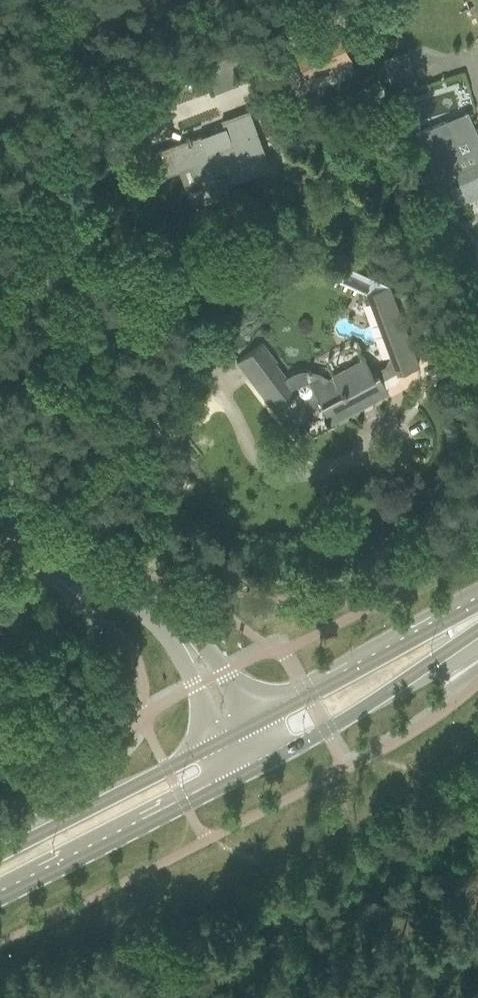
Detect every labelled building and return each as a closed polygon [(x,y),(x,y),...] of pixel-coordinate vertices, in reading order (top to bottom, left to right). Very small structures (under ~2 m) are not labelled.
[(293,53),(309,82),(352,60),(337,30),(293,53)] [(203,65),(217,104),(246,94),(231,55),(203,65)] [(413,74),(389,81),(393,95),(418,88),(413,74)] [(187,137),(188,139),(153,152),(161,174),(180,168),(178,162),(195,156),(202,175),(230,165),(235,180),(271,167),(251,110),(224,120),(226,127),(211,132),(213,137),(205,140),(203,135),(192,139),(191,136),(187,137)] [(459,147),(447,120),(415,134),(435,180),(455,171),(461,186),(452,190),(458,204),(477,195),(477,141),(477,139),(459,147)] [(276,362),(262,342),(237,359),(287,428),(307,413),(306,411),(320,404),(329,422),(387,392),(380,380),(395,371),(397,373),(417,365),(385,285),(364,293),(389,355),(386,358),(385,360),(384,362),(383,364),(383,366),(369,373),(362,359),(327,378),(320,373),(311,370),(308,369),(306,369),(302,369),(300,370),(297,370),(295,371),(293,372),(289,374),(282,379),(272,365),(276,362)] [(175,475),(168,465),(160,470),(167,480),(175,475)] [(201,514),(194,527),(204,532),(211,520),(201,514)]
